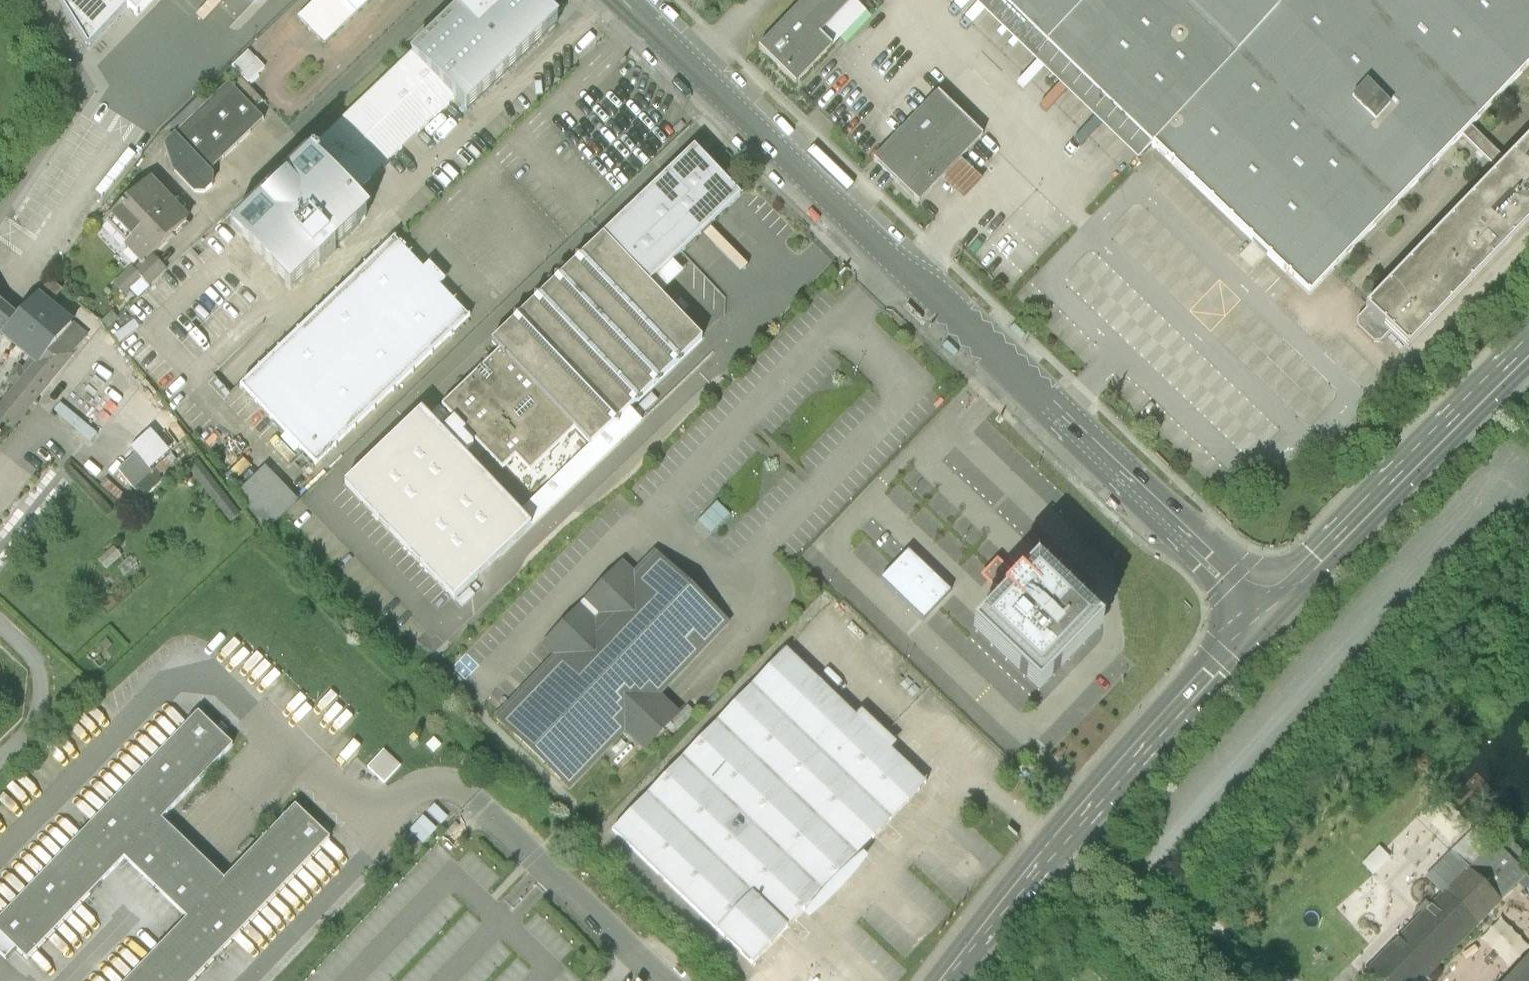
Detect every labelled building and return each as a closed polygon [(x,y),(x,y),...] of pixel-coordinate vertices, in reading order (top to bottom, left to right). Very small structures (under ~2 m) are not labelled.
[(89,48),(128,8),(137,17),(154,0),(58,0),(89,48)] [(232,229),(291,291),(368,219),(350,200),(454,100),(467,113),(557,26),(532,0),(471,0),(232,229)] [(312,0),(293,0),(285,8),(294,18),(312,0)] [(298,19),(324,45),(371,0),(317,0),(298,19)] [(758,50),(795,86),(832,48),(820,35),(854,0),(807,0),(758,50)] [(1138,161),(1152,146),(1294,283),(1309,297),(1528,69),(1528,0),(971,0),(1138,161)] [(249,81),(264,66),(247,50),(233,65),(249,81)] [(238,76),(165,145),(174,173),(193,194),(206,194),(213,186),(213,176),(210,172),(264,120),(255,110),(263,102),(238,76)] [(983,136),(939,94),(874,161),(918,204),(941,180),(961,160),(983,136)] [(685,125),(682,122),(673,130),(677,133),(685,125)] [(1366,311),(1367,312),(1357,322),(1357,330),(1373,346),(1381,345),(1391,335),(1408,351),(1528,225),(1528,141),(1366,311)] [(695,149),(604,237),(661,296),(683,274),(672,263),(740,197),(695,149)] [(961,160),(941,180),(964,201),(983,181),(961,160)] [(188,222),(149,182),(106,222),(130,246),(132,244),(148,260),(152,255),(188,222)] [(492,343),(500,352),(442,407),(454,420),(466,432),(503,471),(516,458),(531,473),(576,431),(590,446),(591,447),(613,426),(619,426),(619,420),(630,410),(634,406),(640,407),(640,400),(654,386),(660,387),(660,380),(675,367),(681,367),(681,361),(702,340),(661,296),(604,237),(582,258),(576,258),(576,263),(561,278),(555,277),(555,283),(540,297),(535,297),(535,303),(520,317),(514,317),(514,323),(492,343)] [(394,238),(239,385),(316,466),(472,318),(440,286),(445,281),(437,273),(429,264),(424,269),(394,238)] [(138,298),(167,270),(152,255),(148,260),(136,271),(132,268),(114,285),(124,295),(130,289),(138,298)] [(49,280),(38,297),(51,307),(63,292),(49,280)] [(3,335),(38,364),(39,366),(72,325),(51,307),(38,297),(19,318),(3,335)] [(3,335),(19,318),(0,301),(0,333),(3,335)] [(118,319),(111,312),(101,322),(108,329),(118,319)] [(72,325),(39,366),(38,364),(29,375),(17,390),(0,411),(0,443),(87,337),(72,325)] [(7,381),(17,390),(29,375),(19,367),(7,381)] [(519,514),(532,527),(642,422),(630,410),(619,420),(619,426),(613,426),(591,447),(590,446),(519,514)] [(422,412),(345,485),(455,600),(532,527),(519,514),(464,456),(473,446),(463,434),(466,432),(454,420),(442,433),(422,412)] [(138,455),(120,472),(132,487),(135,486),(145,497),(161,482),(161,478),(160,476),(185,453),(179,446),(169,455),(149,433),(131,448),(138,455)] [(238,515),(193,458),(184,465),(229,522),(238,515)] [(298,501),(265,467),(236,495),(265,533),(298,501)] [(114,548),(98,561),(106,570),(122,557),(114,548)] [(951,592),(909,552),(881,580),(923,621),(951,592)] [(661,561),(655,555),(634,577),(623,566),(546,645),(558,657),(498,719),(504,724),(569,787),(625,729),(645,748),(677,715),(657,696),(727,623),(725,622),(661,561)] [(130,558),(118,569),(125,577),(137,566),(130,558)] [(1004,600),(973,632),(1039,696),(1103,629),(1037,566),(1021,582),(997,560),(981,577),(1004,600)] [(787,651),(613,832),(752,966),(927,785),(891,750),(895,745),(861,712),(856,717),(787,651)] [(330,839),(296,806),(225,880),(162,820),(233,746),(199,713),(0,921),(0,954),(6,960),(16,950),(28,960),(125,859),(188,919),(128,980),(194,980),(330,839)] [(384,751),(368,768),(385,784),(401,767),(384,751)] [(1050,796),(1058,787),(1053,783),(1045,792),(1050,796)] [(448,819),(434,805),(427,813),(441,826),(448,819)] [(423,817),(409,831),(423,844),(437,830),(423,817)] [(1452,853),(1500,901),(1517,884),(1524,891),(1528,886),(1528,879),(1526,875),(1527,874),(1479,826),(1452,853)] [(1476,925),(1500,901),(1452,853),(1427,877),(1445,894),(1476,925)] [(1372,980),(1420,980),(1476,925),(1445,894),(1365,974),(1372,980)] [(1509,980),(1528,980),(1528,960),(1509,980)]
